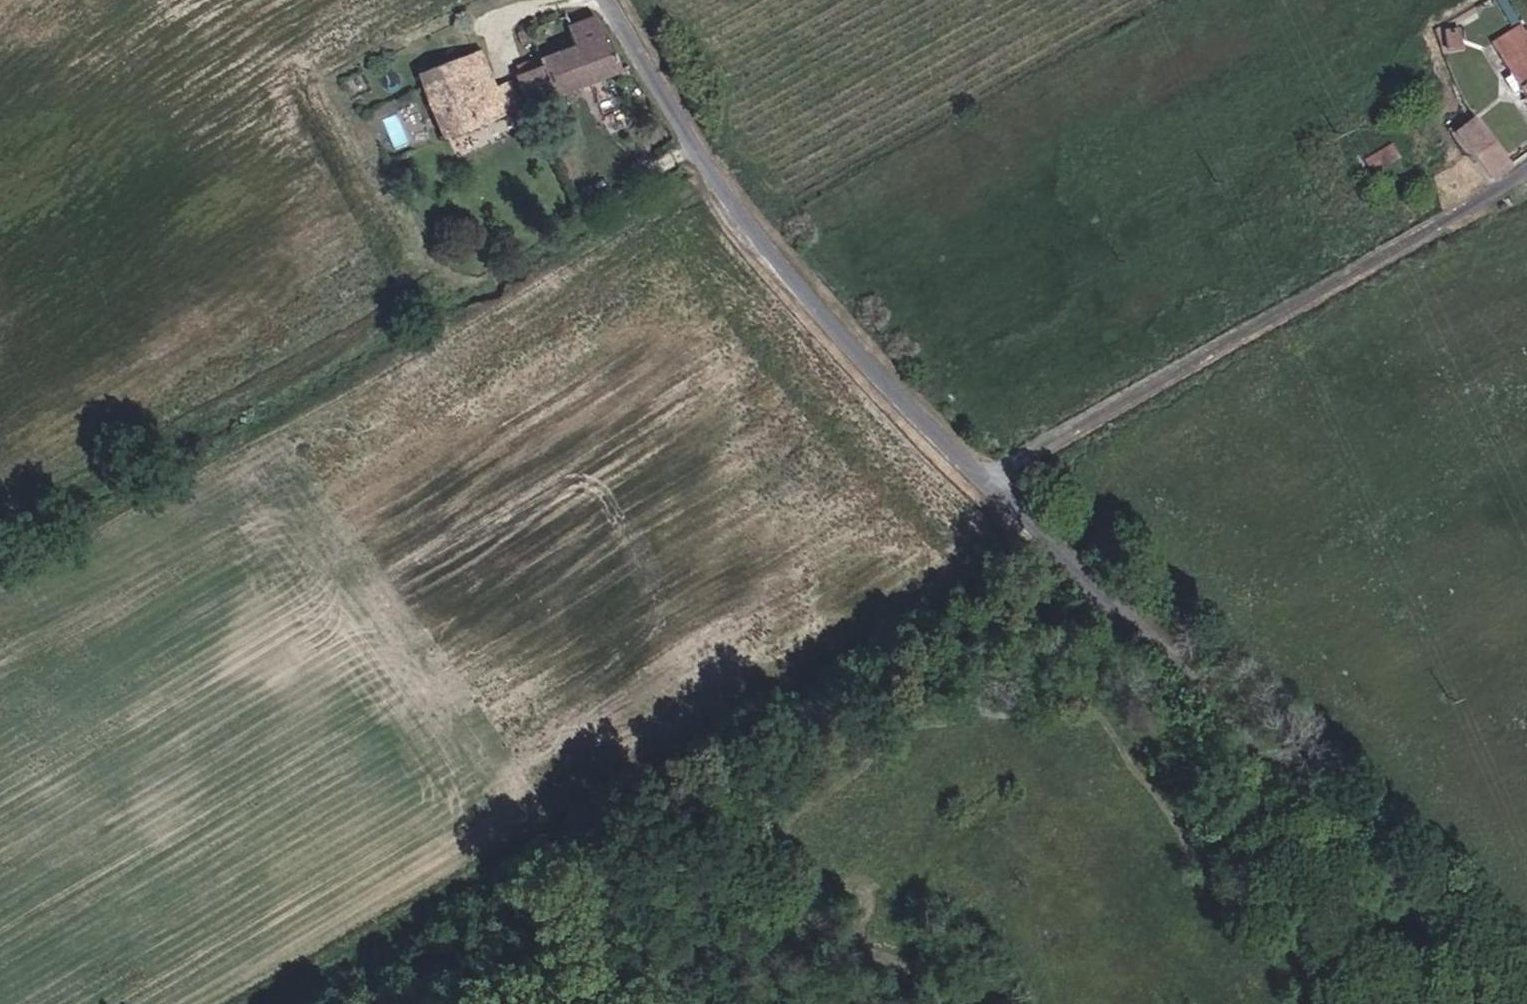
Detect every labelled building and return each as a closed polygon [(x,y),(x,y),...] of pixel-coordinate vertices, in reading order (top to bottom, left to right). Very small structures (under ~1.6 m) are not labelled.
[(614,3),(584,14),(594,38),(535,61),(545,94),(636,55),(614,3)] [(1509,35),(1526,62),(1526,23),(1509,35)] [(485,39),(437,61),(462,129),(537,97),(525,67),(512,73),(500,43),(489,47),(485,39)] [(1488,90),(1468,102),(1497,150),(1518,138),(1488,90)]
